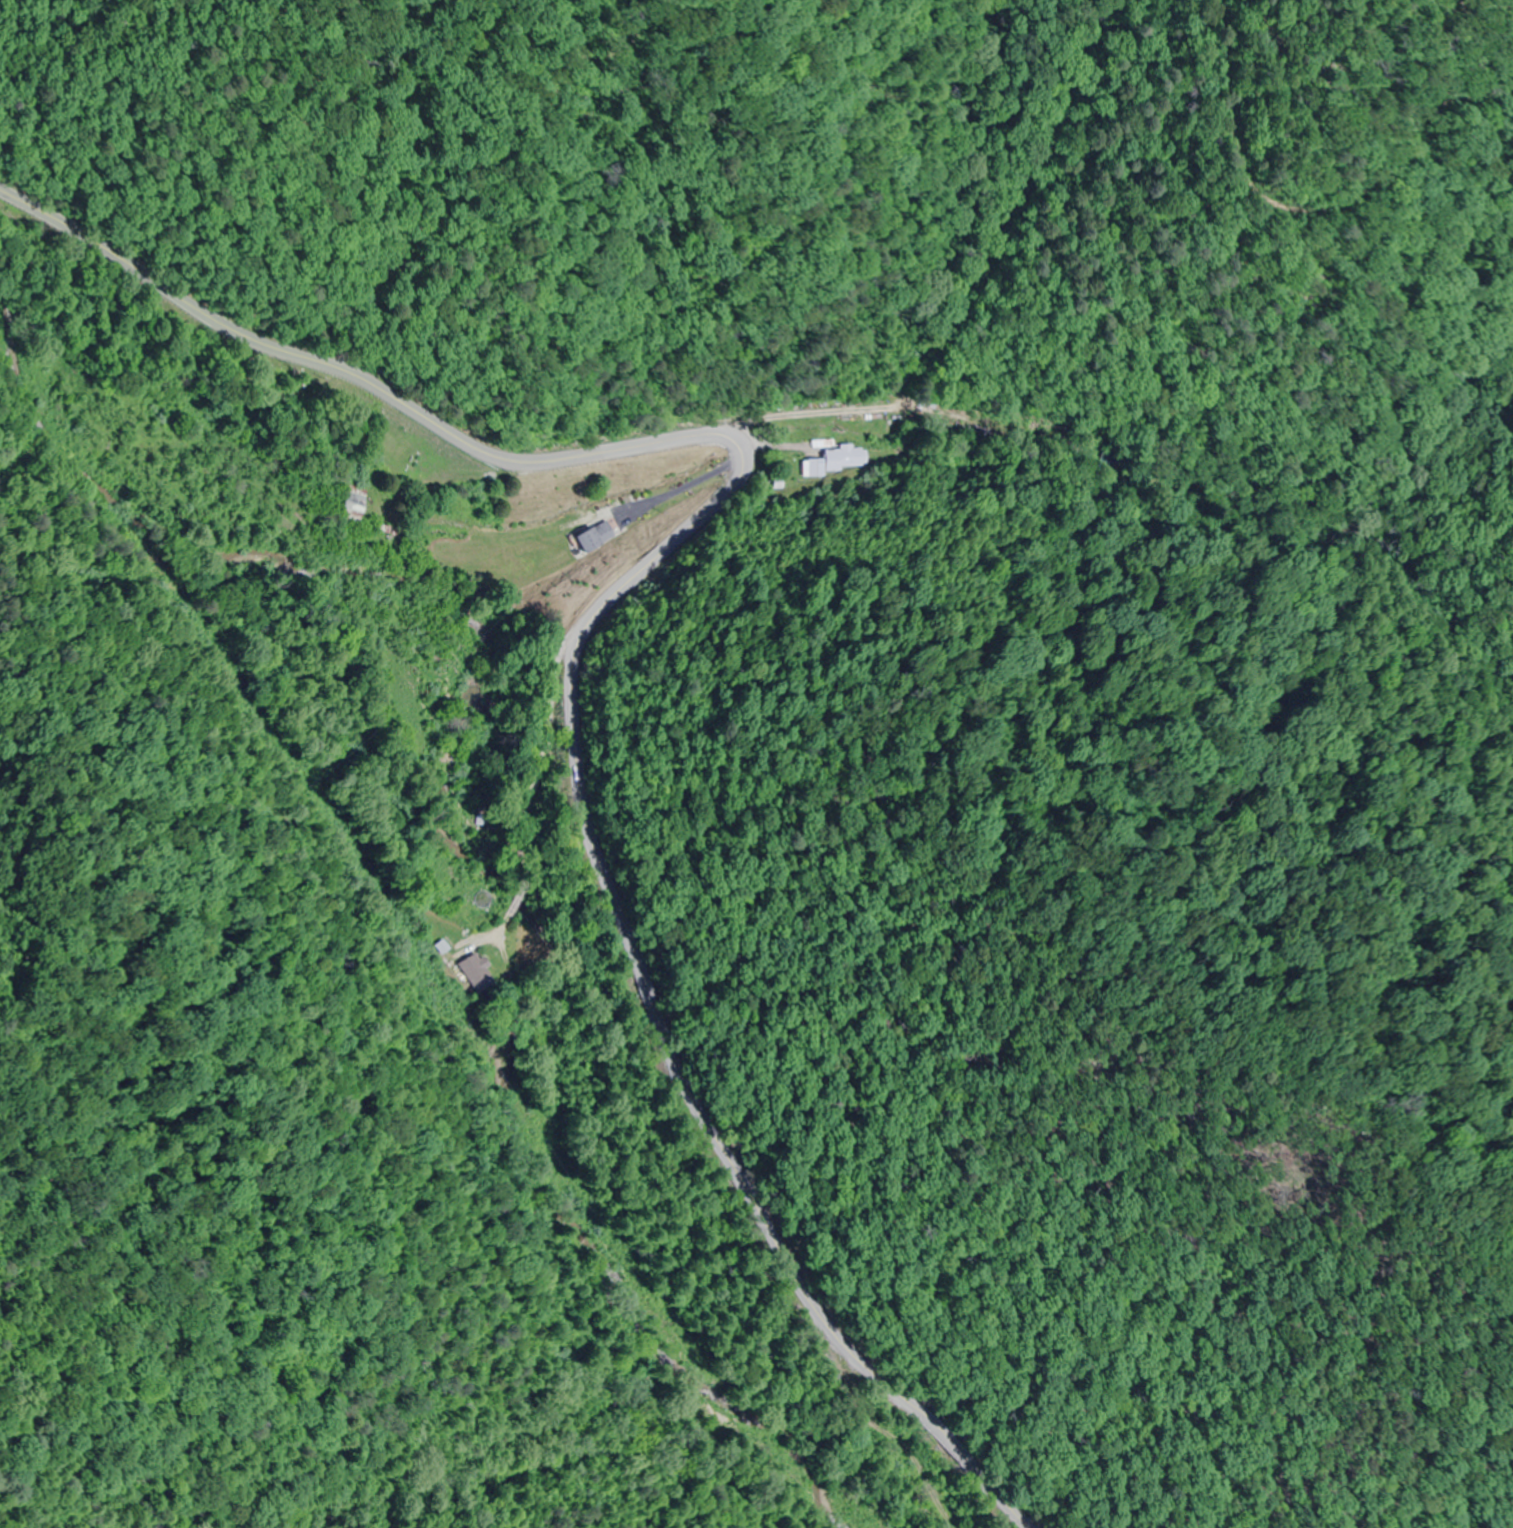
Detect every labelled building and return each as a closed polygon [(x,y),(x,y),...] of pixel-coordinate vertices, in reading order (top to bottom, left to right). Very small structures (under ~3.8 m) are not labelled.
[(800,477),(824,476),(824,469),(865,468),(865,446),(821,447),(821,459),(799,459),(800,477)] [(343,521),(363,521),(363,487),(343,487),(343,521)] [(618,537),(608,519),(576,535),(586,554),(618,537)] [(458,964),(477,991),(495,979),(476,951),(458,964)]
